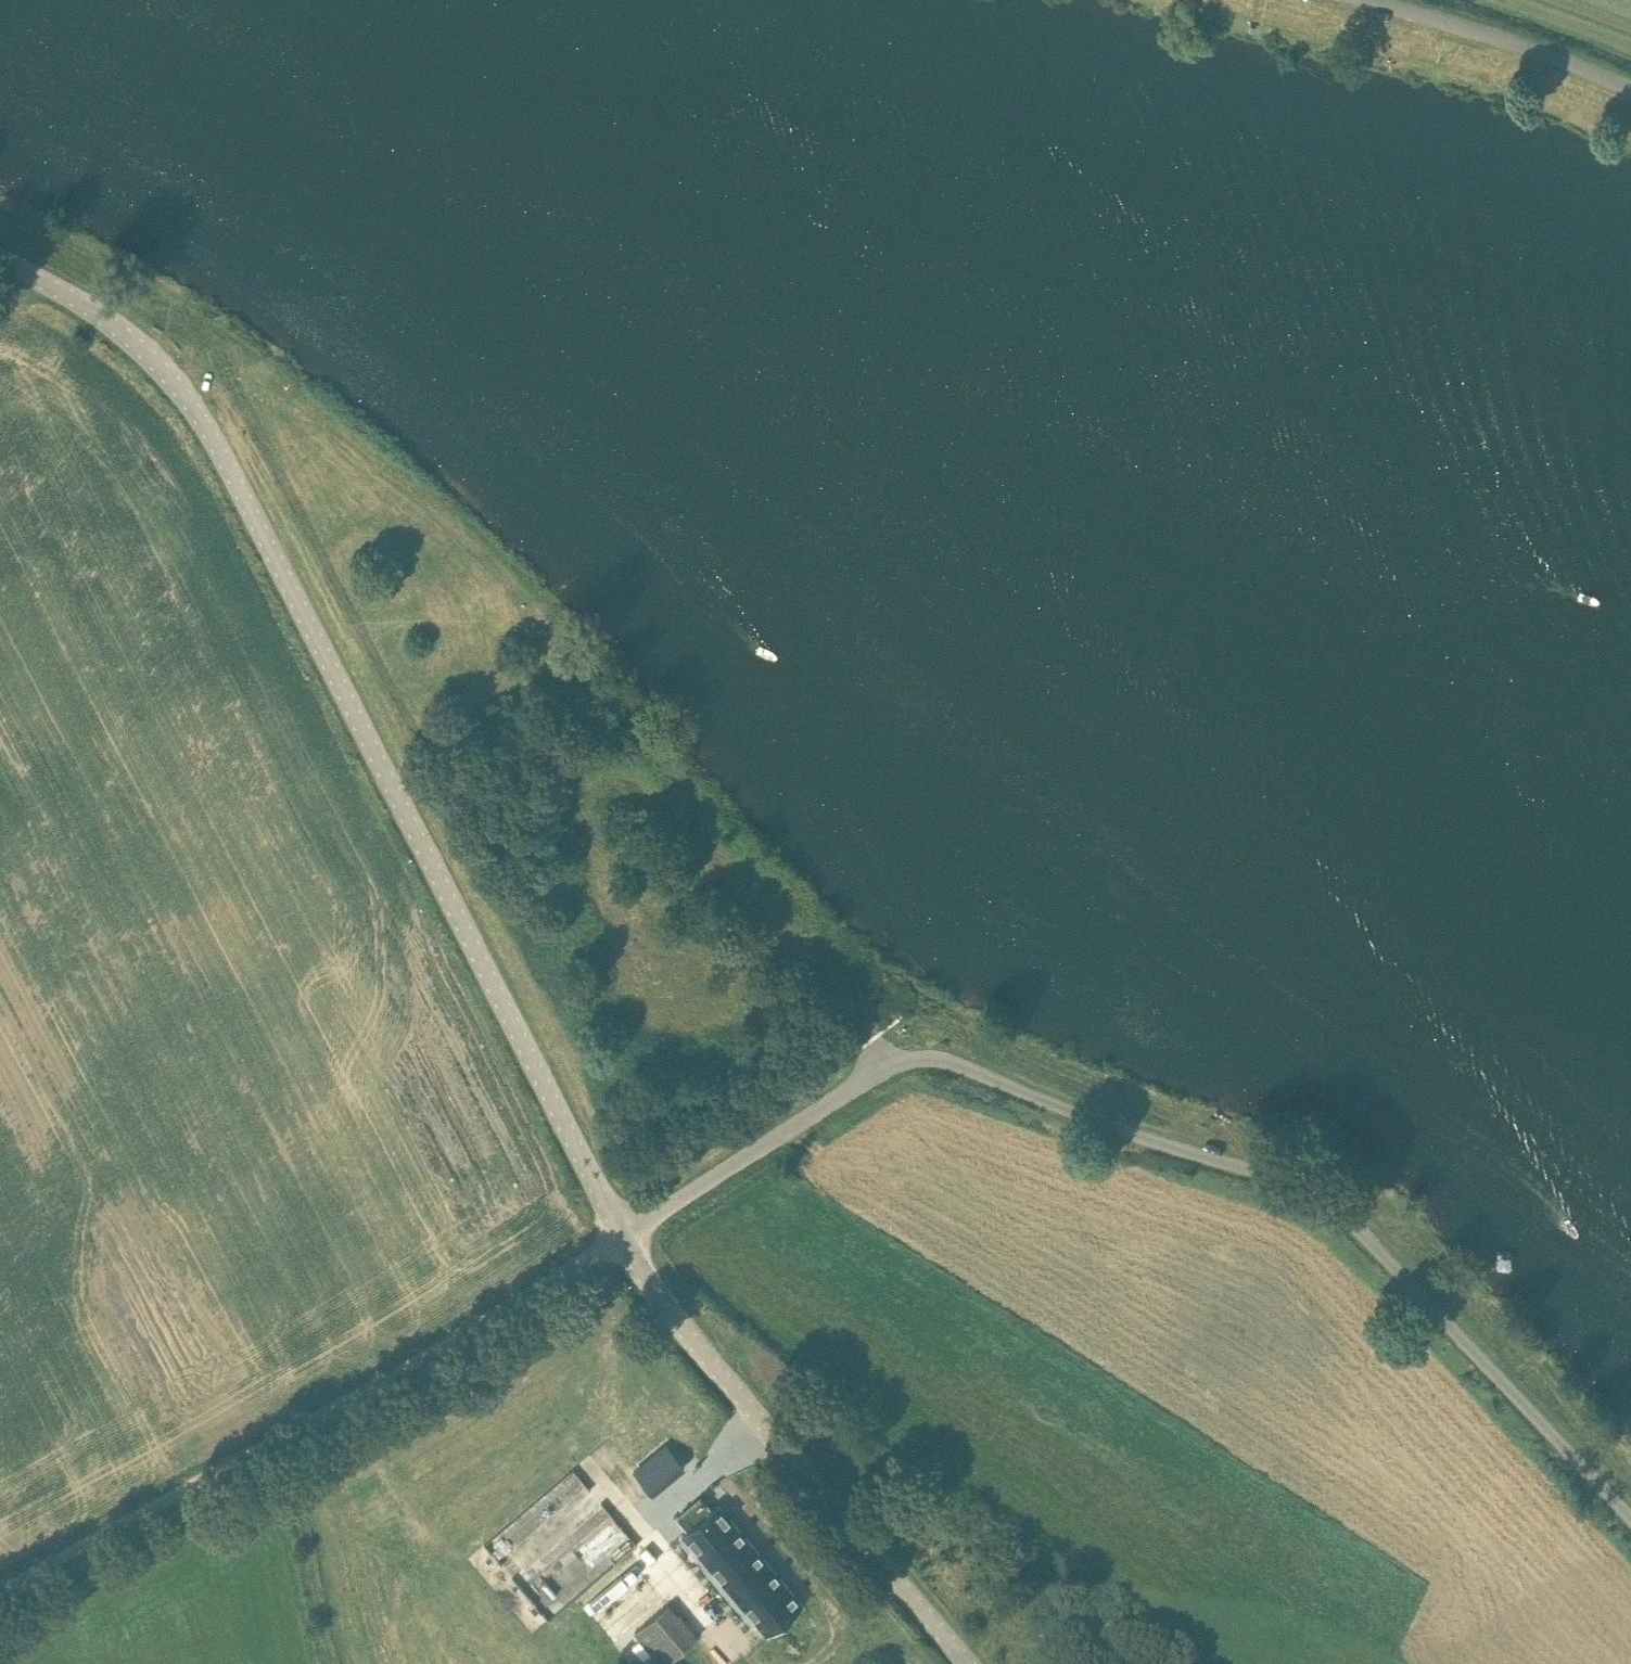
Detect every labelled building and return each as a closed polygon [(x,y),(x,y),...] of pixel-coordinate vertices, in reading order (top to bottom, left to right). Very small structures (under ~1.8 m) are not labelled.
[(654,1491),(687,1463),(668,1440),(635,1469),(654,1491)] [(577,1469),(484,1539),(499,1559),(526,1539),(538,1555),(574,1527),(599,1559),(630,1536),(612,1512),(599,1522),(590,1510),(588,1512),(578,1499),(591,1489),(577,1469)] [(770,1632),(774,1628),(799,1607),(802,1604),(718,1504),(686,1530),(770,1632)] [(635,1633),(662,1663),(663,1663),(698,1635),(670,1604),(635,1633)]
